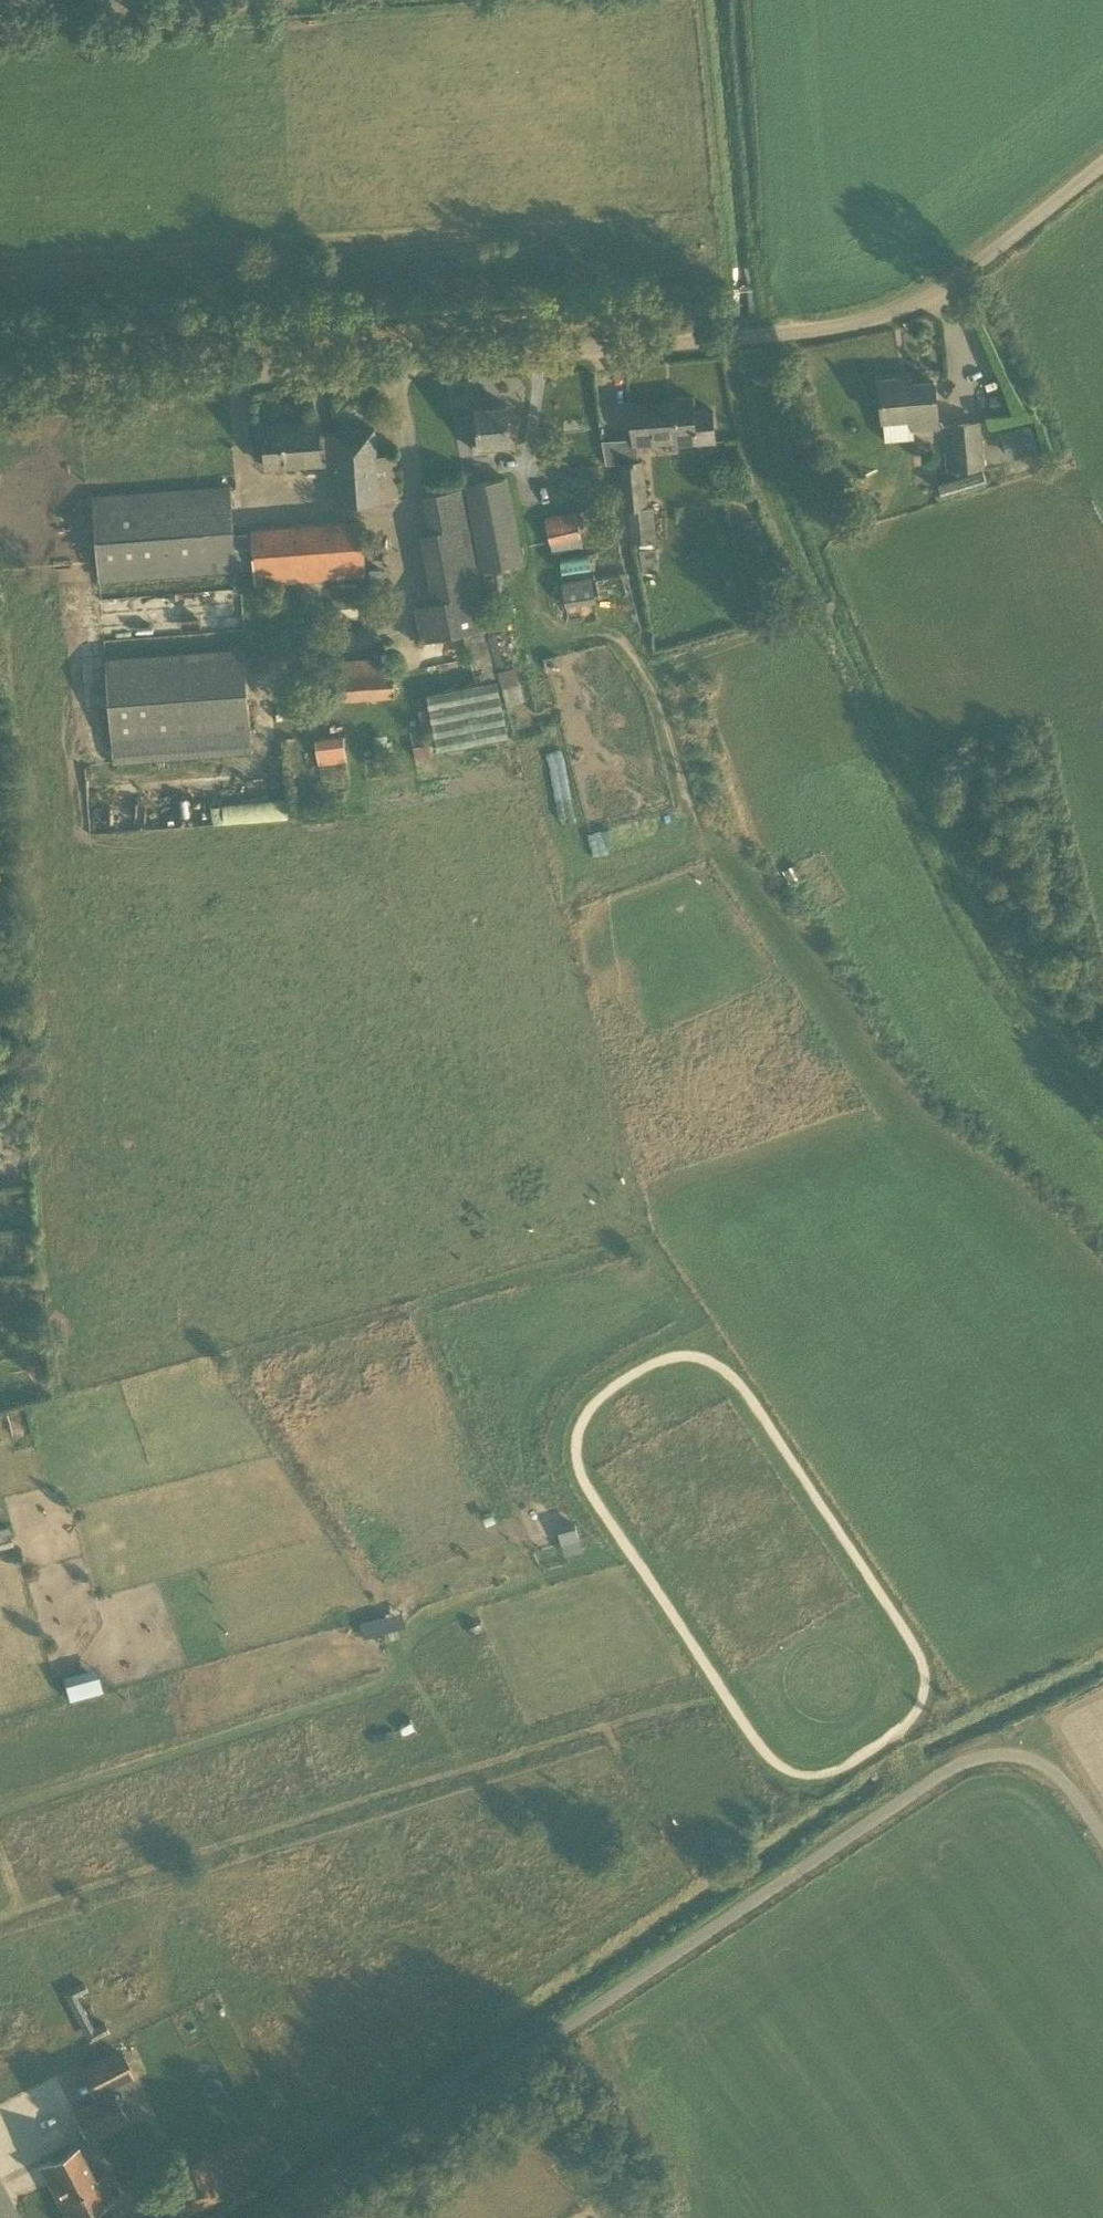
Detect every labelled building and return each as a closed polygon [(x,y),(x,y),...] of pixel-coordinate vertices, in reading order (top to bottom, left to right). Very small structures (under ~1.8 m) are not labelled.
[(913,384),(912,377),(880,380),(884,421),(913,418),(914,428),(939,426),(935,382),(913,384)] [(634,438),(637,438),(637,445),(678,441),(678,445),(715,443),(714,431),(712,409),(694,411),(692,397),(666,399),(666,404),(631,407),(634,438)] [(475,452),(487,451),(486,442),(510,440),(507,405),(477,407),(478,427),(473,428),(475,452)] [(295,423),(295,422),(285,423),(264,425),(268,469),(335,464),(338,504),(398,497),(393,455),(377,457),(374,428),(308,435),(307,422),(295,423)] [(956,470),(983,467),(978,422),(951,425),(956,470)] [(1008,460),(1039,451),(1031,425),(1001,433),(1008,460)] [(644,460),(620,463),(626,545),(657,542),(654,507),(648,508),(644,460)] [(565,485),(599,482),(598,465),(563,468),(565,485)] [(485,570),(523,563),(508,479),(471,485),(485,570)] [(325,608),(369,605),(367,584),(366,584),(361,520),(251,529),(252,532),(234,535),(230,486),(93,497),(100,581),(255,569),(256,585),(323,580),(325,608)] [(484,630),(487,629),(460,488),(425,495),(432,531),(422,533),(435,601),(415,605),(422,642),(462,634),(470,660),(464,661),(472,683),(497,675),(484,630)] [(581,536),(576,510),(546,517),(551,542),(581,536)] [(656,549),(640,551),(643,574),(658,573),(656,549)] [(588,552),(559,557),(562,570),(590,565),(588,552)] [(564,603),(596,600),(593,575),(561,578),(564,603)] [(106,659),(112,742),(250,730),(244,649),(106,659)] [(355,710),(354,700),(396,697),(393,656),(329,661),(330,671),(314,672),(317,714),(338,712),(338,710),(355,710)] [(515,661),(498,666),(509,703),(526,698),(515,661)] [(497,678),(426,692),(437,748),(508,735),(497,678)] [(314,737),(318,763),(347,759),(343,733),(314,737)] [(576,1524),(558,1529),(564,1553),(582,1548),(576,1524)] [(365,1634),(406,1624),(402,1610),(362,1621),(365,1634)] [(66,1698),(102,1688),(95,1665),(59,1675),(66,1698)] [(92,2039),(109,2030),(104,2019),(95,2024),(75,1984),(66,1989),(92,2039)] [(118,2045),(76,2068),(92,2097),(133,2074),(118,2045)] [(85,2138),(127,2116),(114,2093),(73,2114),(85,2138)] [(106,2202),(77,2146),(41,2165),(49,2181),(55,2178),(76,2217),(106,2202)]
